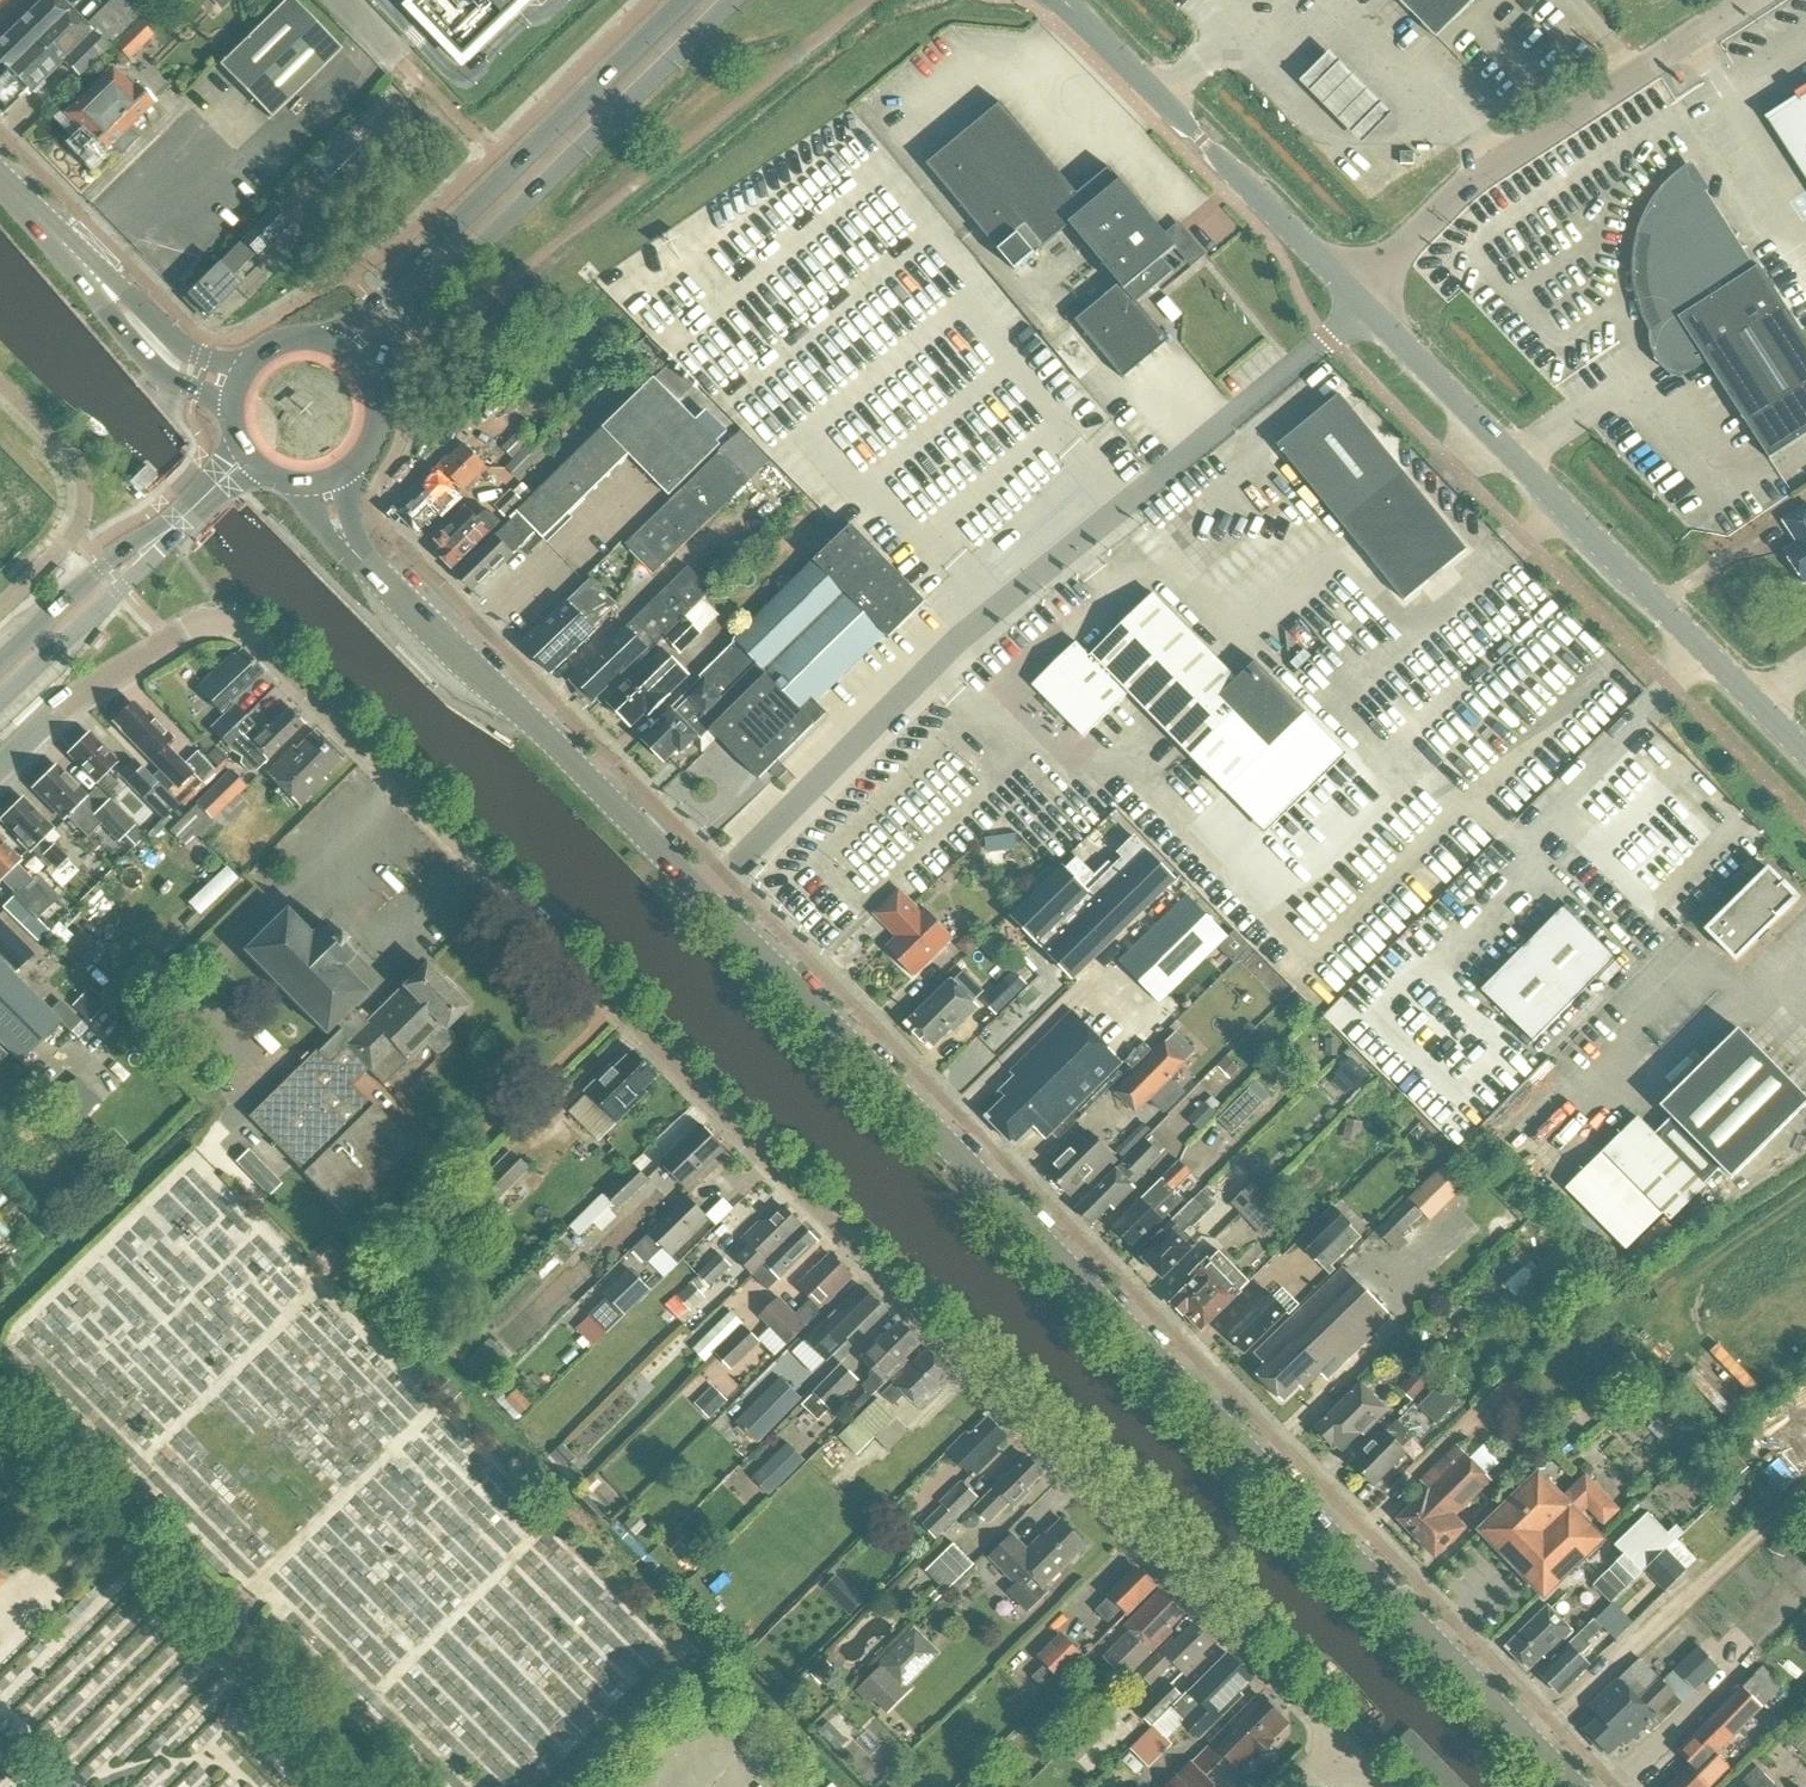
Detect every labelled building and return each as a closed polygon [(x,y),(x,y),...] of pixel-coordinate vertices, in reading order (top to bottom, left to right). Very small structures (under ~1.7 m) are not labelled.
[(86,25),(62,0),(44,0),(0,43),(0,113),(1,115),(25,91),(29,95),(32,92),(37,92),(44,84),(44,79),(64,60),(79,76),(108,47),(148,6),(142,0),(112,0),(86,25)] [(232,0),(209,0),(221,11),(232,0)] [(293,0),(286,0),(220,65),(272,118),(342,49),(293,0)] [(472,60),(483,49),(478,45),(511,13),(515,17),(533,0),(427,0),(420,7),(472,60)] [(1476,0),(1399,0),(1438,39),(1476,0)] [(130,63),(155,37),(140,22),(114,47),(130,63)] [(1332,54),(1330,52),(1301,82),(1302,84),(1322,103),(1348,130),(1362,144),(1392,114),(1378,99),(1352,74),(1332,54)] [(128,129),(155,103),(140,87),(135,91),(114,70),(66,117),(88,139),(83,143),(83,150),(91,158),(96,158),(97,157),(99,158),(113,144),(121,153),(137,138),(128,129)] [(1768,119),(1805,178),(1805,95),(1768,119)] [(1002,104),(928,166),(1016,272),(1067,229),(1117,289),(1076,323),(1124,380),(1170,342),(1138,304),(1174,274),(1163,261),(1177,249),(1166,236),(1110,169),(1078,195),(1002,104)] [(1415,165),(1415,153),(1401,153),(1401,165),(1415,165)] [(1681,176),(1672,183),(1665,191),(1658,200),(1652,209),(1647,219),(1643,229),(1640,239),(1637,250),(1636,260),(1636,271),(1636,282),(1638,293),(1641,303),(1644,314),(1649,324),(1655,334),(1663,329),(1689,370),(1704,360),(1769,460),(1805,437),(1805,339),(1759,267),(1755,269),(1691,169),(1681,176)] [(182,294),(207,319),(240,286),(231,278),(259,250),(262,253),(286,229),(268,210),(182,294)] [(673,362),(648,337),(635,350),(648,363),(649,362),(661,374),(673,362)] [(658,379),(656,381),(520,513),(521,514),(539,532),(545,538),(631,455),(670,496),(723,445),(719,442),(729,432),(709,411),(699,421),(658,379)] [(1468,551),(1340,395),(1278,447),(1405,602),(1468,551)] [(514,460),(537,437),(525,426),(503,449),(514,460)] [(540,435),(538,437),(507,468),(519,481),(552,448),(540,435)] [(466,493),(490,469),(466,446),(439,473),(436,470),(395,510),(421,536),(441,516),(446,516),(464,499),(460,495),(464,491),(466,493)] [(655,576),(751,483),(721,452),(626,546),(655,576)] [(139,495),(157,476),(147,466),(128,484),(139,495)] [(509,520),(526,504),(513,490),(496,507),(509,520)] [(455,570),(502,523),(491,511),(481,520),(468,506),(454,520),(454,525),(438,541),(444,548),(439,554),(455,570)] [(1805,584),(1805,507),(1783,522),(1797,544),(1784,553),(1805,585),(1805,584)] [(501,569),(539,532),(521,514),(515,520),(516,521),(460,575),(475,590),(499,567),(501,569)] [(853,527),(794,584),(864,658),(886,637),(889,641),(927,605),(853,527)] [(686,620),(714,592),(689,567),(576,679),(597,701),(648,650),(651,654),(665,640),(686,620)] [(595,628),(619,604),(593,578),(525,646),(553,675),(598,631),(595,628)] [(864,658),(794,584),(734,641),(736,643),(758,667),(805,715),(816,704),(864,658)] [(1237,681),(1154,596),(1090,658),(1077,644),(1034,686),(1084,738),(1129,694),(1192,759),(1254,699),(1237,681)] [(702,635),(686,620),(665,640),(682,657),(702,636),(702,635)] [(702,721),(758,667),(736,643),(700,678),(703,681),(672,710),(693,731),(703,722),(702,721)] [(666,653),(611,707),(613,709),(613,713),(619,719),(624,720),(632,728),(646,715),(648,717),(670,696),(669,695),(688,676),(666,653)] [(207,679),(198,688),(221,711),(261,673),(246,658),(241,663),(232,655),(207,679)] [(1226,794),(1306,714),(1256,663),(1237,681),(1254,699),(1192,759),(1226,794)] [(805,715),(758,667),(702,721),(703,722),(759,780),(827,715),(816,704),(805,715)] [(133,704),(113,723),(160,771),(153,778),(157,782),(167,792),(174,785),(178,789),(193,774),(202,783),(214,771),(197,752),(184,764),(166,745),(173,738),(148,713),(145,716),(133,704)] [(234,705),(210,728),(221,739),(245,716),(234,705)] [(228,746),(226,749),(230,753),(240,759),(239,765),(247,773),(255,771),(265,762),(302,725),(301,724),(301,718),(294,711),(288,712),(287,710),(267,730),(264,727),(248,743),(244,738),(232,750),(228,746)] [(698,736),(693,731),(672,710),(663,719),(664,720),(645,739),(666,761),(679,748),(683,751),(698,736)] [(245,716),(221,739),(228,746),(232,750),(244,738),(255,727),(245,716)] [(322,778),(341,759),(314,732),(295,751),(292,748),(266,775),(298,807),(324,780),(322,778)] [(106,772),(116,762),(114,760),(115,756),(110,751),(105,751),(89,734),(87,736),(83,735),(77,741),(77,746),(68,755),(112,800),(123,789),(106,772)] [(204,753),(213,745),(204,736),(196,744),(204,753)] [(218,767),(226,758),(217,748),(208,757),(218,767)] [(134,763),(120,777),(141,798),(155,784),(134,763)] [(100,824),(93,816),(81,804),(85,800),(81,796),(75,787),(71,786),(54,769),(44,778),(41,776),(32,785),(33,786),(31,788),(63,820),(66,818),(86,838),(100,824)] [(229,772),(181,819),(207,845),(227,825),(247,805),(237,796),(239,794),(245,788),(229,772)] [(68,860),(53,845),(51,847),(42,838),(51,830),(47,827),(47,823),(42,818),(39,818),(22,801),(18,803),(15,803),(10,808),(9,812),(0,821),(0,822),(19,841),(17,843),(28,853),(30,852),(47,869),(51,866),(56,871),(68,860)] [(109,801),(93,816),(100,824),(119,843),(135,827),(109,801)] [(987,855),(1019,851),(1016,834),(985,838),(987,855)] [(1075,980),(1176,882),(1134,839),(1119,854),(1124,859),(1114,869),(1109,864),(1095,877),(1078,859),(1067,870),(1063,866),(1012,917),(1075,980)] [(58,901),(36,878),(31,882),(16,866),(19,863),(7,850),(6,850),(0,844),(0,881),(1,880),(17,896),(13,900),(33,921),(35,923),(37,921),(58,901)] [(1736,961),(1798,899),(1769,870),(1707,931),(1736,961)] [(922,914),(899,891),(875,915),(898,938),(886,950),(913,977),(953,938),(927,910),(922,914)] [(1226,939),(1186,897),(1118,965),(1158,1006),(1226,939)] [(1535,1043),(1616,960),(1564,909),(1482,991),(1535,1043)] [(351,1008),(366,994),(341,968),(355,954),(325,922),(311,937),(285,911),(244,952),(324,1034),(335,1024),(340,1030),(357,1014),(351,1008)] [(37,921),(35,923),(33,921),(24,930),(37,943),(48,932),(37,921)] [(69,967),(91,947),(73,928),(51,948),(69,967)] [(6,929),(0,934),(0,956),(16,972),(33,956),(6,929)] [(968,958),(981,945),(969,933),(957,945),(968,958)] [(0,956),(0,1043),(20,1063),(59,1022),(49,1012),(13,975),(16,972),(0,956)] [(977,976),(965,963),(950,978),(952,980),(906,1025),(930,1050),(950,1030),(953,1033),(979,1008),(963,990),(977,976)] [(466,1008),(424,966),(366,1023),(357,1014),(340,1030),(318,1052),(316,1051),(248,1119),(304,1174),(303,1175),(344,1217),(414,1146),(373,1105),(372,1106),(352,1087),(368,1071),(383,1087),(427,1043),(435,1051),(440,1052),(450,1041),(451,1037),(444,1030),(466,1008)] [(997,1015),(1028,985),(1015,971),(984,1002),(997,1015)] [(69,1012),(59,1022),(71,1033),(81,1022),(69,1012)] [(1047,1139),(1124,1065),(1074,1012),(1011,1073),(1016,1078),(1001,1093),(1006,1098),(987,1117),(1015,1146),(1035,1127),(1047,1139)] [(1663,1214),(1671,1222),(1706,1187),(1704,1185),(1721,1169),(1732,1179),(1805,1105),(1805,1098),(1739,1030),(1661,1108),(1671,1119),(1655,1135),(1638,1118),(1566,1189),(1626,1250),(1663,1214)] [(1186,1063),(1196,1053),(1177,1034),(1167,1044),(1166,1043),(1115,1093),(1136,1114),(1149,1101),(1163,1114),(1184,1093),(1171,1080),(1187,1064),(1186,1063)] [(1326,1057),(1338,1057),(1338,1039),(1326,1039),(1326,1057)] [(644,1089),(657,1076),(635,1053),(617,1070),(613,1066),(588,1092),(618,1122),(647,1093),(644,1089)] [(1230,1080),(1241,1070),(1229,1058),(1218,1068),(1230,1080)] [(79,1122),(98,1102),(69,1076),(50,1096),(79,1122)] [(1233,1135),(1264,1105),(1250,1090),(1218,1120),(1233,1135)] [(1206,1103),(1189,1120),(1201,1131),(1217,1114),(1206,1103)] [(1359,1144),(1363,1122),(1346,1120),(1343,1142),(1359,1144)] [(687,1188),(726,1150),(703,1126),(664,1164),(687,1188)] [(1099,1179),(1117,1161),(1088,1131),(1047,1172),(1070,1196),(1094,1173),(1099,1179)] [(1137,1178),(1161,1155),(1147,1140),(1076,1208),(1092,1224),(1110,1206),(1113,1210),(1135,1189),(1128,1182),(1135,1176),(1137,1178)] [(281,1184),(247,1151),(236,1161),(270,1195),(281,1184)] [(493,1197),(497,1201),(528,1170),(510,1152),(463,1198),(477,1213),(493,1197)] [(230,1163),(226,1167),(258,1200),(262,1196),(230,1163)] [(1113,1228),(1131,1246),(1145,1233),(1147,1236),(1162,1221),(1183,1201),(1174,1192),(1191,1175),(1180,1163),(1163,1179),(1113,1228)] [(615,1203),(621,1209),(650,1181),(636,1167),(608,1195),(605,1193),(571,1228),(581,1237),(615,1203)] [(1230,1204),(1243,1218),(1265,1195),(1252,1183),(1230,1204)] [(1192,1228),(1216,1205),(1202,1191),(1138,1253),(1162,1277),(1194,1245),(1183,1234),(1191,1226),(1192,1228)] [(1286,1218),(1265,1195),(1243,1218),(1263,1239),(1286,1218)] [(650,1263),(665,1248),(672,1255),(690,1237),(688,1235),(705,1217),(687,1199),(634,1251),(646,1263),(650,1263)] [(1397,1252),(1407,1243),(1400,1236),(1421,1216),(1408,1202),(1376,1232),(1391,1247),(1392,1247),(1397,1252)] [(1296,1242),(1316,1262),(1316,1261),(1330,1276),(1336,1271),(1332,1267),(1362,1239),(1351,1228),(1353,1226),(1334,1206),(1296,1242)] [(753,1275),(802,1226),(784,1207),(764,1226),(760,1222),(743,1239),(749,1247),(737,1259),(753,1275)] [(769,1291),(818,1242),(802,1226),(753,1275),(769,1291)] [(1200,1330),(1248,1283),(1218,1252),(1207,1262),(1204,1258),(1188,1273),(1195,1280),(1172,1303),(1184,1315),(1185,1314),(1200,1330)] [(709,1288),(731,1266),(718,1253),(697,1275),(709,1288)] [(830,1296),(849,1277),(843,1271),(845,1268),(838,1261),(835,1263),(829,1257),(815,1270),(813,1269),(796,1285),(811,1299),(794,1316),(777,1299),(760,1316),(787,1344),(823,1309),(822,1308),(832,1298),(830,1296)] [(1527,1266),(1506,1286),(1517,1298),(1539,1278),(1527,1266)] [(1327,1379),(1391,1316),(1344,1268),(1254,1355),(1265,1365),(1256,1374),(1282,1401),(1299,1385),(1303,1390),(1321,1373),(1327,1379)] [(652,1291),(631,1269),(605,1294),(608,1297),(590,1316),(608,1335),(652,1291)] [(691,1312),(706,1299),(692,1284),(677,1298),(691,1312)] [(841,1342),(878,1305),(861,1287),(826,1321),(827,1322),(824,1325),(821,1322),(804,1339),(825,1360),(842,1343),(841,1342)] [(1273,1299),(1266,1291),(1225,1332),(1246,1354),(1287,1313),(1290,1315),(1300,1305),(1283,1289),(1273,1299)] [(723,1346),(745,1325),(732,1312),(711,1333),(723,1346)] [(863,1387),(873,1397),(887,1383),(886,1381),(904,1363),(901,1360),(918,1343),(900,1324),(885,1338),(883,1335),(861,1357),(872,1367),(870,1380),(863,1387)] [(732,1371),(761,1343),(746,1327),(717,1355),(732,1371)] [(489,1339),(465,1361),(482,1378),(505,1357),(489,1339)] [(938,1388),(951,1374),(928,1350),(910,1368),(907,1366),(891,1382),(894,1384),(883,1396),(894,1406),(905,1395),(921,1411),(941,1390),(938,1388)] [(860,1381),(844,1365),(815,1395),(804,1407),(820,1422),(860,1381)] [(1597,1420),(1632,1384),(1616,1368),(1581,1403),(1597,1420)] [(1413,1402),(1429,1385),(1417,1373),(1400,1390),(1413,1402)] [(450,1403),(461,1393),(449,1380),(438,1390),(450,1403)] [(1364,1435),(1388,1411),(1362,1384),(1316,1428),(1318,1430),(1318,1437),(1324,1443),(1331,1443),(1332,1445),(1335,1443),(1343,1451),(1360,1435),(1364,1435)] [(1436,1423),(1458,1402),(1440,1384),(1419,1405),(1436,1423)] [(710,1419),(728,1401),(714,1386),(695,1404),(710,1419)] [(519,1416),(530,1405),(515,1390),(504,1401),(519,1416)] [(782,1416),(762,1395),(735,1422),(756,1442),(782,1416)] [(878,1440),(898,1418),(879,1399),(840,1439),(859,1457),(877,1439),(878,1440)] [(995,1448),(1006,1437),(988,1419),(968,1438),(965,1434),(947,1452),(972,1477),(998,1452),(995,1448)] [(1402,1448),(1413,1437),(1398,1421),(1386,1433),(1385,1432),(1353,1463),(1375,1485),(1408,1453),(1402,1448)] [(752,1479),(769,1497),(805,1462),(788,1444),(752,1479)] [(565,1469),(576,1458),(563,1445),(552,1456),(565,1469)] [(1455,1516),(1492,1481),(1457,1446),(1433,1470),(1441,1478),(1398,1519),(1435,1558),(1466,1527),(1455,1516)] [(1721,1463),(1736,1480),(1748,1469),(1733,1452),(1721,1463)] [(1026,1490),(1042,1474),(1038,1471),(1040,1465),(1036,1461),(1030,1462),(1027,1459),(1007,1478),(1004,1474),(991,1487),(993,1489),(972,1509),(987,1523),(1008,1503),(1013,1509),(1028,1493),(1026,1490)] [(1604,1523),(1620,1508),(1586,1474),(1562,1497),(1539,1474),(1482,1530),(1544,1594),(1601,1538),(1579,1515),(1588,1506),(1604,1523)] [(937,1540),(979,1498),(962,1481),(941,1502),(943,1505),(923,1526),(937,1540)] [(1735,1506),(1747,1496),(1739,1487),(1727,1498),(1735,1506)] [(1493,1498),(1472,1518),(1477,1523),(1498,1502),(1493,1498)] [(979,1517),(974,1512),(967,1512),(962,1517),(962,1524),(967,1529),(974,1529),(979,1525),(979,1517)] [(1649,1514),(1616,1546),(1636,1567),(1641,1562),(1643,1564),(1671,1536),(1649,1514)] [(636,1536),(646,1526),(636,1515),(625,1525),(636,1536)] [(1012,1536),(989,1559),(1016,1585),(1008,1593),(1028,1613),(1049,1593),(1044,1588),(1086,1547),(1060,1521),(1045,1536),(1043,1535),(1027,1552),(1012,1536)] [(1785,1558),(1792,1539),(1778,1534),(1770,1552),(1785,1558)] [(696,1570),(707,1559),(685,1537),(674,1548),(696,1570)] [(946,1594),(973,1566),(953,1546),(926,1573),(946,1594)] [(1645,1568),(1646,1570),(1665,1589),(1686,1570),(1665,1548),(1645,1568)] [(1611,1603),(1641,1575),(1624,1557),(1594,1585),(1611,1603)] [(1127,1615),(1154,1588),(1152,1585),(1151,1581),(1147,1577),(1143,1576),(1136,1569),(1108,1596),(1110,1598),(1095,1612),(1107,1624),(1122,1610),(1127,1615)] [(851,1615),(863,1603),(852,1591),(839,1603),(851,1615)] [(1170,1630),(1186,1614),(1162,1591),(1125,1627),(1130,1632),(1105,1657),(1127,1678),(1173,1633),(1170,1630)] [(1546,1659),(1573,1632),(1549,1606),(1506,1647),(1528,1670),(1543,1656),(1546,1659)] [(1588,1641),(1602,1627),(1594,1619),(1540,1673),(1560,1694),(1580,1675),(1584,1674),(1585,1670),(1591,1664),(1581,1655),(1591,1645),(1588,1641)] [(1173,1640),(1138,1675),(1151,1687),(1173,1664),(1187,1678),(1206,1659),(1202,1655),(1213,1644),(1194,1625),(1176,1643),(1173,1640)] [(907,1677),(935,1648),(916,1630),(888,1658),(907,1677)] [(1048,1695),(1083,1659),(1060,1636),(1039,1657),(1046,1665),(1032,1679),(1048,1695)] [(1674,1670),(1695,1691),(1719,1667),(1699,1646),(1674,1670)] [(1191,1690),(1172,1709),(1186,1723),(1185,1724),(1200,1738),(1243,1696),(1240,1693),(1254,1679),(1230,1655),(1193,1692),(1191,1690)] [(1683,1703),(1640,1658),(1619,1678),(1662,1723),(1683,1703)] [(822,1686),(836,1671),(826,1661),(811,1675),(822,1686)] [(1782,1689),(1761,1668),(1678,1751),(1691,1764),(1688,1767),(1686,1767),(1672,1781),(1674,1784),(1671,1786),(1711,1786),(1729,1768),(1716,1755),(1782,1689)] [(1662,1723),(1619,1678),(1618,1677),(1589,1705),(1599,1716),(1585,1729),(1608,1754),(1623,1740),(1626,1744),(1645,1726),(1651,1733),(1662,1723)] [(1153,1726),(1182,1696),(1168,1682),(1137,1712),(1152,1727),(1153,1726)] [(1042,1738),(1065,1714),(1051,1700),(1028,1724),(1042,1738)] [(1244,1712),(1212,1744),(1239,1771),(1253,1756),(1257,1760),(1274,1742),(1268,1736),(1284,1720),(1264,1700),(1248,1716),(1244,1712)] [(1090,1724),(1065,1750),(1078,1763),(1103,1737),(1090,1724)] [(1150,1768),(1172,1745),(1153,1726),(1152,1727),(1131,1748),(1150,1768)] [(1410,1733),(1394,1749),(1434,1786),(1465,1786),(1410,1733)] [(1369,1750),(1379,1760),(1386,1754),(1376,1743),(1369,1750)] [(1169,1786),(1213,1786),(1214,1785),(1192,1763),(1169,1786)] [(1754,1763),(1730,1786),(1777,1786),(1754,1763)] [(890,1786),(911,1786),(898,1773),(887,1784),(890,1786)]
